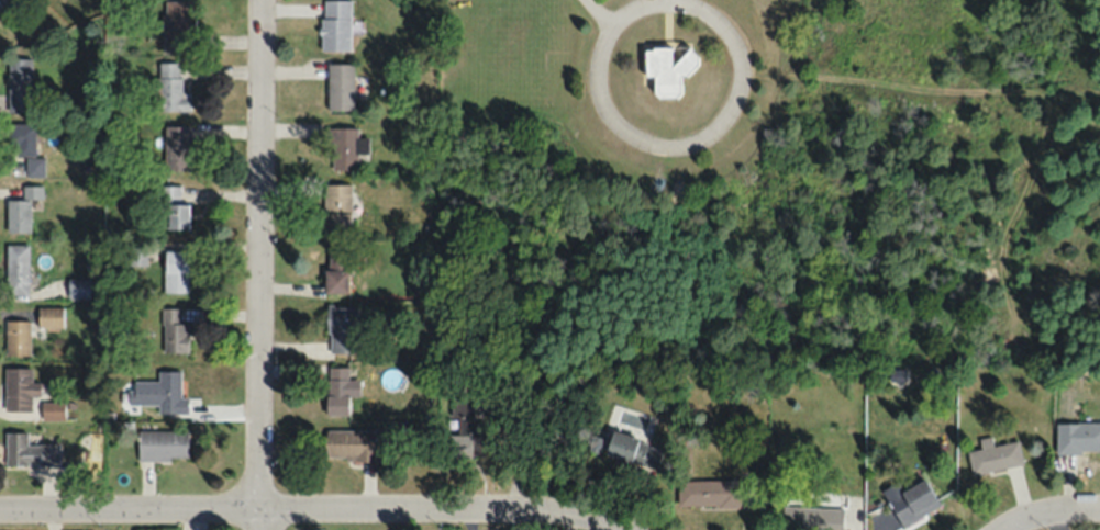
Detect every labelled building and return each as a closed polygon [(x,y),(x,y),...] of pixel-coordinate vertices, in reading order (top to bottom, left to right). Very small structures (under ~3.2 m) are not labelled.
[(194,50),(194,0),(165,0),(165,50),(194,50)] [(350,50),(350,0),(321,0),(321,50),(350,50)] [(646,31),(652,31),(652,27),(671,27),(671,48),(688,29),(701,41),(686,57),(680,57),(681,79),(660,80),(654,75),(654,59),(646,59),(646,31)] [(8,59),(8,112),(32,112),(32,59),(8,59)] [(158,62),(157,111),(190,111),(191,92),(180,92),(181,63),(158,62)] [(327,110),(354,110),(354,63),(327,63),(327,110)] [(36,123),(5,123),(5,155),(36,155),(36,123)] [(191,127),(165,127),(165,171),(191,171),(191,127)] [(358,127),(330,127),(330,170),(360,170),(360,154),(368,154),(368,138),(358,138),(358,127)] [(26,158),(26,177),(45,177),(45,158),(26,158)] [(325,233),(352,233),(352,184),(325,184),(325,233)] [(23,200),(7,200),(7,233),(30,233),(31,199),(42,199),(42,186),(23,186),(23,200)] [(189,204),(180,204),(180,186),(162,186),(162,229),(189,229),(189,204)] [(29,294),(29,245),(5,245),(5,294),(29,294)] [(349,293),(349,250),(326,250),(326,293),(349,293)] [(188,251),(164,251),(164,292),(188,292),(188,251)] [(90,299),(90,278),(68,278),(68,299),(90,299)] [(38,307),(38,327),(63,327),(63,307),(38,307)] [(357,307),(328,307),(328,353),(358,352),(357,307)] [(161,352),(188,352),(188,323),(180,323),(180,308),(161,308),(161,352)] [(5,355),(30,355),(30,321),(5,321),(5,355)] [(349,367),(327,367),(327,415),(349,415),(349,367)] [(32,394),(40,394),(40,382),(32,382),(32,368),(5,368),(5,411),(32,411),(32,394)] [(158,413),(188,414),(188,396),(181,396),(181,370),(158,370),(158,380),(129,380),(129,404),(158,404),(158,413)] [(473,422),(473,398),(445,398),(446,458),(473,458),(472,437),(482,437),(482,422),(473,422)] [(64,420),(64,401),(42,401),(42,420),(64,420)] [(1056,422),(1056,453),(1099,453),(1099,422),(1056,422)] [(376,429),(325,429),(325,460),(376,460),(376,429)] [(138,460),(187,460),(187,430),(138,430),(138,460)] [(59,443),(28,443),(28,432),(5,432),(5,466),(59,466),(59,443)] [(606,455),(658,468),(663,446),(612,433),(606,455)] [(993,444),(991,435),(980,437),(981,448),(967,450),(971,474),(1023,465),(1018,440),(993,444)] [(940,506),(925,478),(888,498),(903,526),(940,506)] [(678,480),(678,507),(741,508),(742,480),(678,480)] [(783,506),(782,529),(843,529),(843,507),(783,506)]
